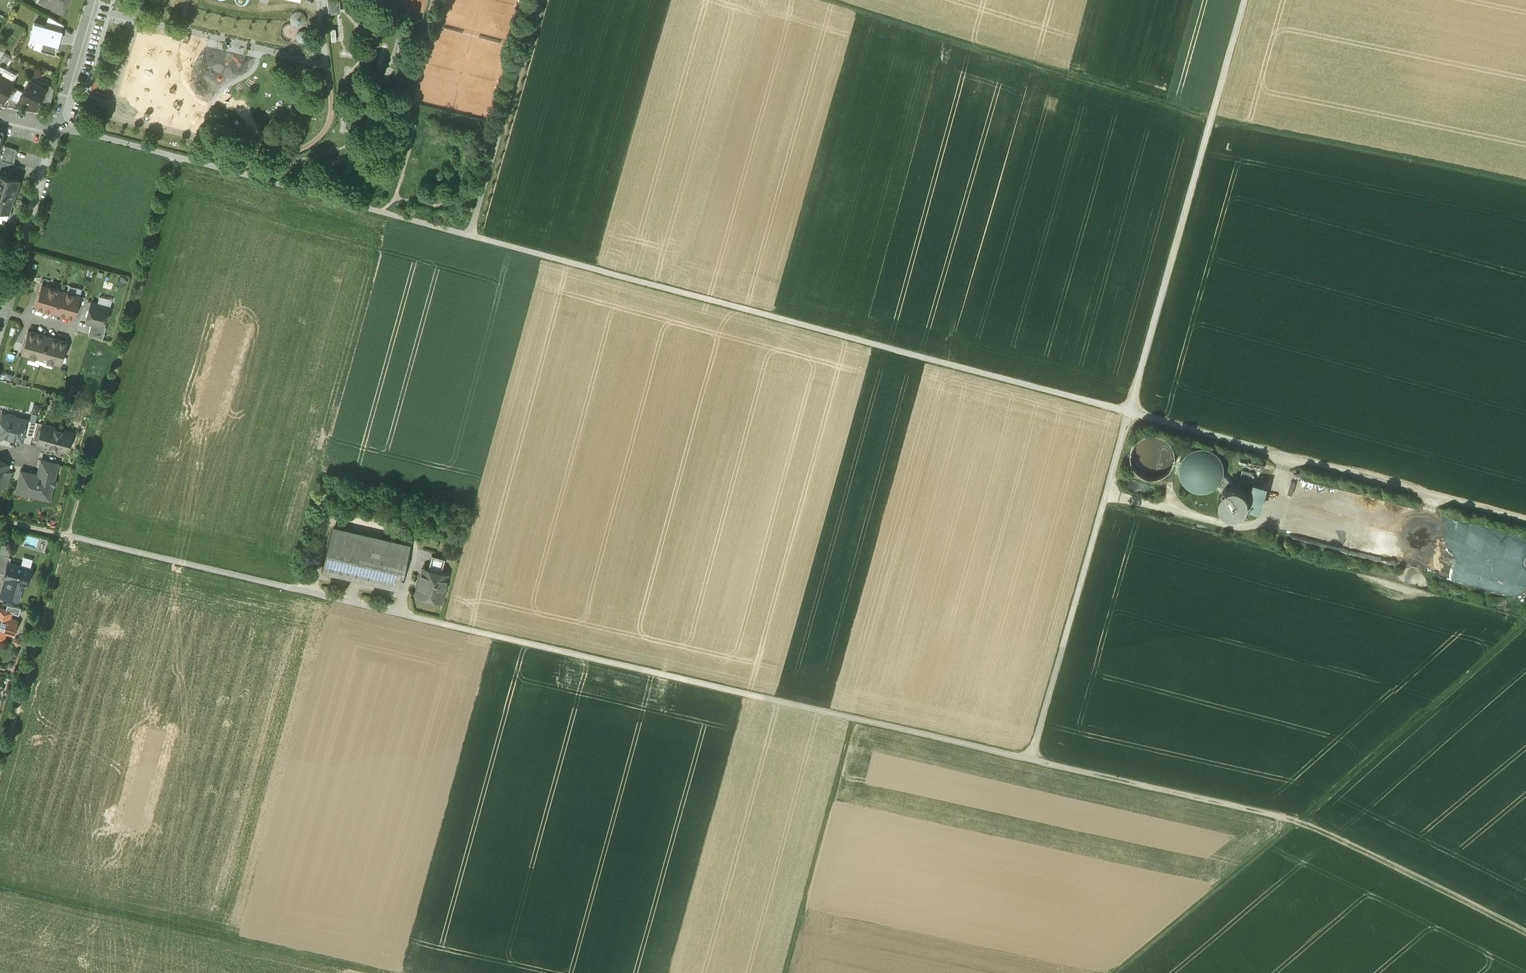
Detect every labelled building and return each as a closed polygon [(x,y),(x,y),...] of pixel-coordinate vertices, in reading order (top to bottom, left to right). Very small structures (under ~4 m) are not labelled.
[(45,2),(63,11),(68,1),(67,0),(46,0),(45,2)] [(342,0),(333,1),(333,11),(343,11),(342,0)] [(300,28),(304,26),(306,22),(307,18),(305,15),(301,12),(297,12),(294,14),(291,17),(291,21),(293,25),(296,27),(300,28)] [(61,21),(48,14),(45,24),(59,28),(58,33),(60,34),(64,22),(61,21)] [(45,24),(34,21),(30,33),(43,37),(40,48),(55,53),(61,34),(60,34),(58,33),(59,28),(45,24)] [(306,41),(308,39),(309,36),(308,33),(306,31),(303,30),(300,31),(298,34),(297,37),(298,39),(300,41),(303,42),(306,41)] [(0,73),(0,99),(2,100),(14,81),(1,74),(0,73)] [(23,91),(19,98),(34,106),(39,98),(45,87),(43,85),(30,78),(23,91)] [(54,86),(45,81),(43,85),(45,87),(39,98),(50,104),(50,103),(54,86)] [(23,91),(17,88),(11,98),(17,102),(19,98),(23,91)] [(16,149),(5,146),(2,158),(13,161),(16,149)] [(2,158),(0,163),(0,170),(10,173),(13,161),(2,158)] [(0,172),(0,193),(13,197),(19,178),(0,172)] [(0,193),(0,208),(9,211),(13,197),(0,193)] [(61,289),(41,283),(34,306),(54,312),(61,289)] [(80,294),(61,289),(54,312),(74,317),(80,294)] [(109,306),(91,301),(85,321),(91,322),(103,326),(103,325),(109,306)] [(103,326),(91,322),(88,334),(102,338),(106,326),(103,325),(103,326)] [(47,335),(28,329),(21,352),(41,358),(47,335)] [(67,341),(47,335),(41,358),(60,364),(67,341)] [(8,413),(5,415),(2,414),(0,422),(0,435),(22,440),(26,419),(16,417),(15,415),(8,413)] [(37,422),(29,420),(26,434),(33,435),(37,422)] [(72,432),(43,423),(37,442),(66,451),(72,432)] [(1172,467),(1175,455),(1172,444),(1164,436),(1152,433),(1141,436),(1133,445),(1130,456),(1133,467),(1142,475),(1153,478),(1164,475),(1172,467)] [(1221,480),(1224,468),(1221,457),(1213,449),(1201,446),(1190,449),(1182,457),(1179,469),(1182,480),(1190,488),(1202,491),(1213,488),(1221,480)] [(1264,463),(1240,457),(1239,462),(1262,468),(1264,463)] [(2,486),(6,470),(8,464),(2,462),(2,461),(0,460),(0,486),(2,486)] [(57,463),(42,460),(40,468),(55,471),(57,463)] [(55,471),(40,468),(38,475),(22,471),(17,491),(21,492),(26,489),(35,491),(38,496),(49,499),(52,485),(54,484),(55,480),(54,478),(55,471)] [(6,470),(2,486),(7,488),(12,472),(6,470)] [(1253,472),(1242,470),(1241,475),(1252,478),(1253,472)] [(1233,485),(1223,475),(1222,478),(1221,480),(1219,483),(1217,485),(1222,490),(1224,488),(1226,487),(1226,486),(1229,485),(1231,485),(1233,485)] [(1265,485),(1255,482),(1248,506),(1259,509),(1265,485)] [(1246,507),(1248,499),(1246,492),(1241,487),(1233,485),(1226,486),(1226,487),(1221,492),(1219,500),(1221,507),(1226,512),(1234,514),(1241,512),(1246,507)] [(409,549),(331,531),(322,571),(400,589),(409,549)] [(0,554),(0,572),(5,573),(8,562),(9,562),(11,557),(0,554)] [(446,558),(432,554),(428,569),(442,572),(446,558)] [(9,562),(8,562),(5,573),(4,576),(6,577),(0,595),(18,600),(22,586),(26,582),(27,583),(31,569),(9,562)] [(428,569),(423,567),(420,579),(419,578),(417,585),(418,586),(416,594),(420,595),(420,597),(423,597),(424,597),(424,596),(441,600),(443,592),(444,593),(447,585),(445,584),(448,574),(442,572),(428,569)] [(21,607),(7,604),(5,610),(11,611),(11,612),(19,614),(21,607)] [(0,608),(0,634),(5,632),(13,634),(17,620),(9,618),(11,612),(11,611),(5,610),(0,608)]
